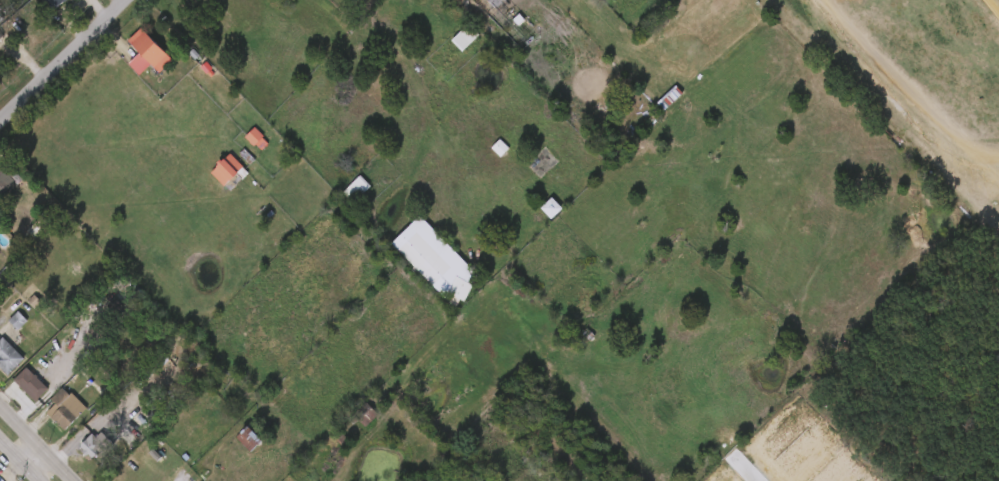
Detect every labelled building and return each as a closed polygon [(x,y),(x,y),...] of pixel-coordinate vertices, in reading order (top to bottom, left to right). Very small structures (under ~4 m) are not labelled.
[(38,18),(57,0),(21,0),(38,18)] [(57,12),(46,0),(71,0),(57,12)] [(483,34),(466,51),(455,40),(472,23),(483,34)] [(176,60),(163,73),(131,40),(144,27),(176,60)] [(244,134),(259,150),(269,141),(254,125),(244,134)] [(230,153),(249,174),(243,179),(244,180),(231,191),(225,186),(224,187),(211,173),(217,167),(219,164),(217,163),(221,160),(222,161),(230,153)] [(1,197),(0,196),(0,167),(7,160),(17,171),(13,175),(18,181),(1,197)] [(374,185),(356,203),(345,191),(363,174),(374,185)] [(561,207),(550,195),(539,207),(550,218),(561,207)] [(424,215),(482,274),(475,283),(477,284),(469,301),(464,298),(460,306),(452,302),(453,300),(450,299),(453,292),(452,292),(449,297),(421,269),(418,272),(415,269),(418,266),(396,243),(424,215)] [(11,375),(0,364),(0,338),(1,337),(3,340),(6,337),(27,359),(11,375)] [(27,370),(32,375),(34,372),(38,375),(38,374),(41,377),(40,378),(51,389),(40,400),(31,392),(30,393),(26,390),(28,387),(25,384),(22,387),(16,381),(27,370)] [(31,398),(8,376),(0,385),(0,394),(18,411),(31,398)] [(64,388),(71,395),(74,393),(89,408),(66,431),(48,413),(57,404),(53,399),(64,388)] [(45,395),(33,409),(37,413),(28,422),(48,440),(69,417),(45,395)] [(381,414),(369,427),(358,416),(356,418),(354,416),(368,401),(381,414)] [(255,422),(270,437),(261,448),(258,446),(253,452),(238,437),(244,431),(245,432),(255,422)] [(88,433),(91,435),(92,434),(97,438),(103,432),(115,444),(104,456),(99,452),(93,459),(88,455),(86,457),(82,453),(84,451),(76,443),(87,432),(88,433)]
